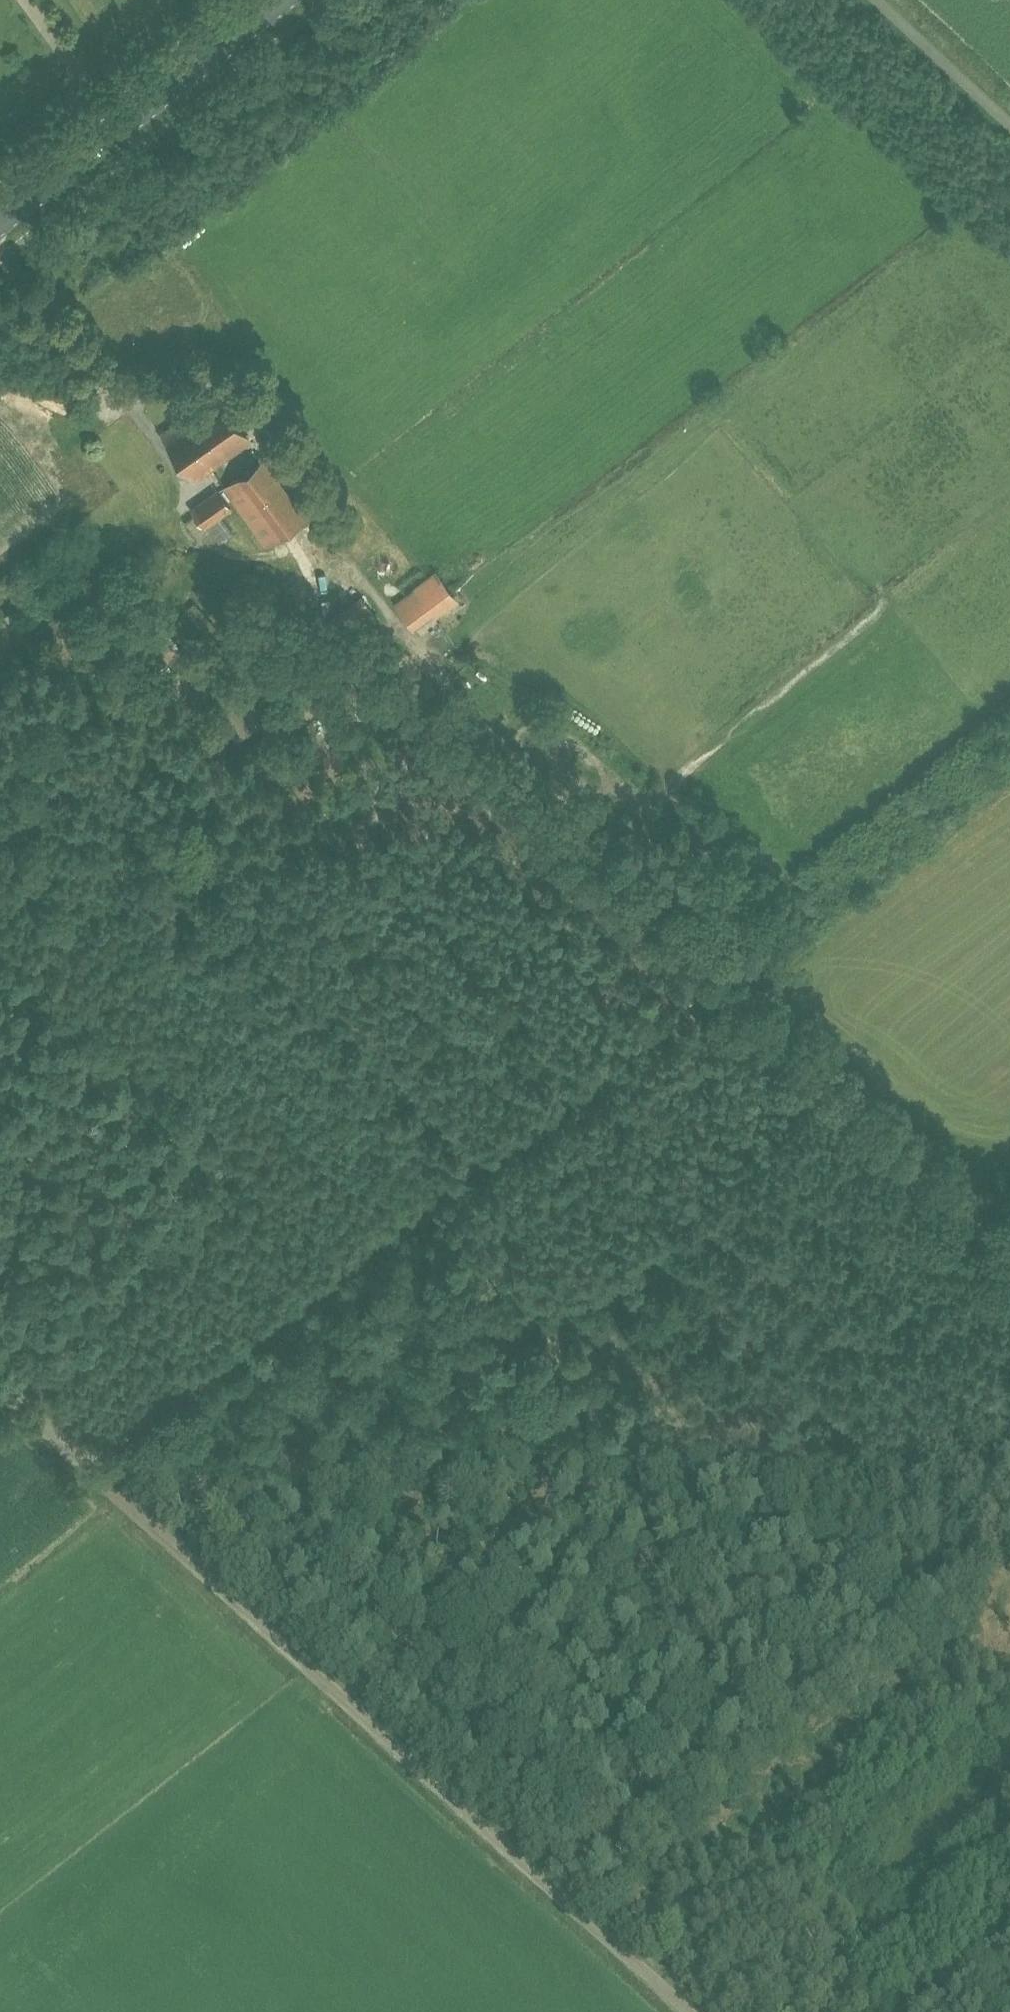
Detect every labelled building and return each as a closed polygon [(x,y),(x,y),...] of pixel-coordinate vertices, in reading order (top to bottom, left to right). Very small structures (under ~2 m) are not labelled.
[(197,477),(223,458),(249,439),(218,395),(191,414),(165,432),(197,477)] [(306,517),(263,459),(224,487),(267,545),(306,517)] [(197,532),(206,525),(219,544),(235,532),(222,514),(231,507),(219,490),(193,508),(199,516),(190,521),(197,532)] [(417,629),(449,606),(435,587),(403,610),(417,629)]
